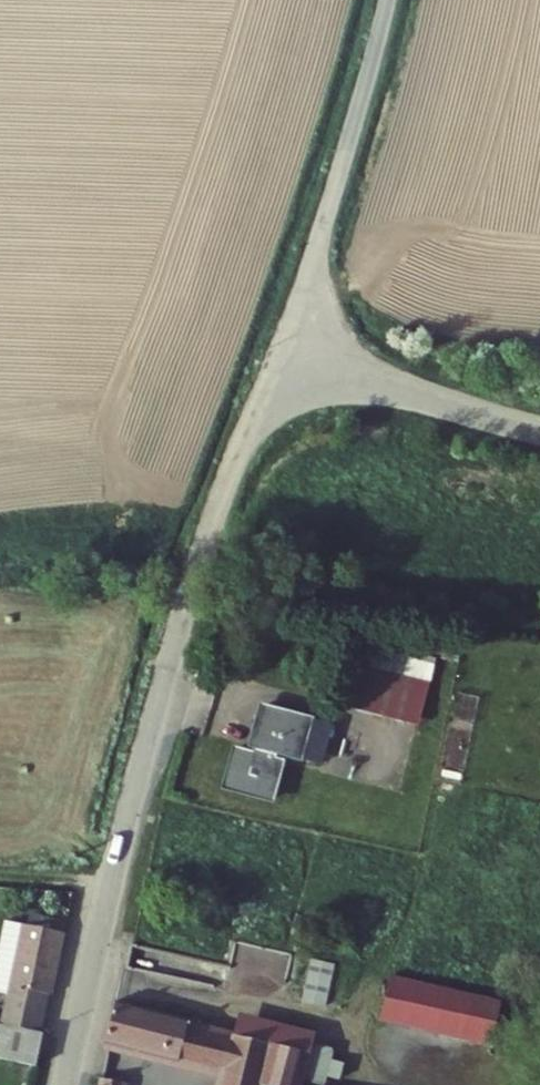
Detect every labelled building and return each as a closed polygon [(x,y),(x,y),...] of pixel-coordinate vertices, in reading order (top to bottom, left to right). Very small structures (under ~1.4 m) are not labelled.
[(344,656),(335,699),(403,713),(412,670),(344,656)] [(262,707),(253,745),(259,746),(257,755),(237,750),(228,788),(277,798),(285,761),(275,759),(277,750),(324,760),(332,722),(262,707)] [(33,926),(17,922),(0,982),(0,989),(15,993),(33,926)] [(74,938),(33,926),(15,993),(6,1027),(43,1036),(53,999),(58,1000),(74,938)] [(334,1009),(343,968),(318,962),(309,1003),(334,1009)] [(396,979),(386,1023),(471,1041),(480,998),(396,979)] [(317,1084),(319,1084),(337,1084),(345,1053),(324,1047),(322,1056),(241,1037),(197,1027),(198,1021),(125,1004),(115,1049),(236,1073),(233,1084),(317,1084)] [(246,1014),(241,1037),(322,1056),(324,1047),(327,1033),(246,1014)] [(43,1036),(6,1027),(0,1050),(0,1058),(40,1068),(48,1037),(43,1036)]
